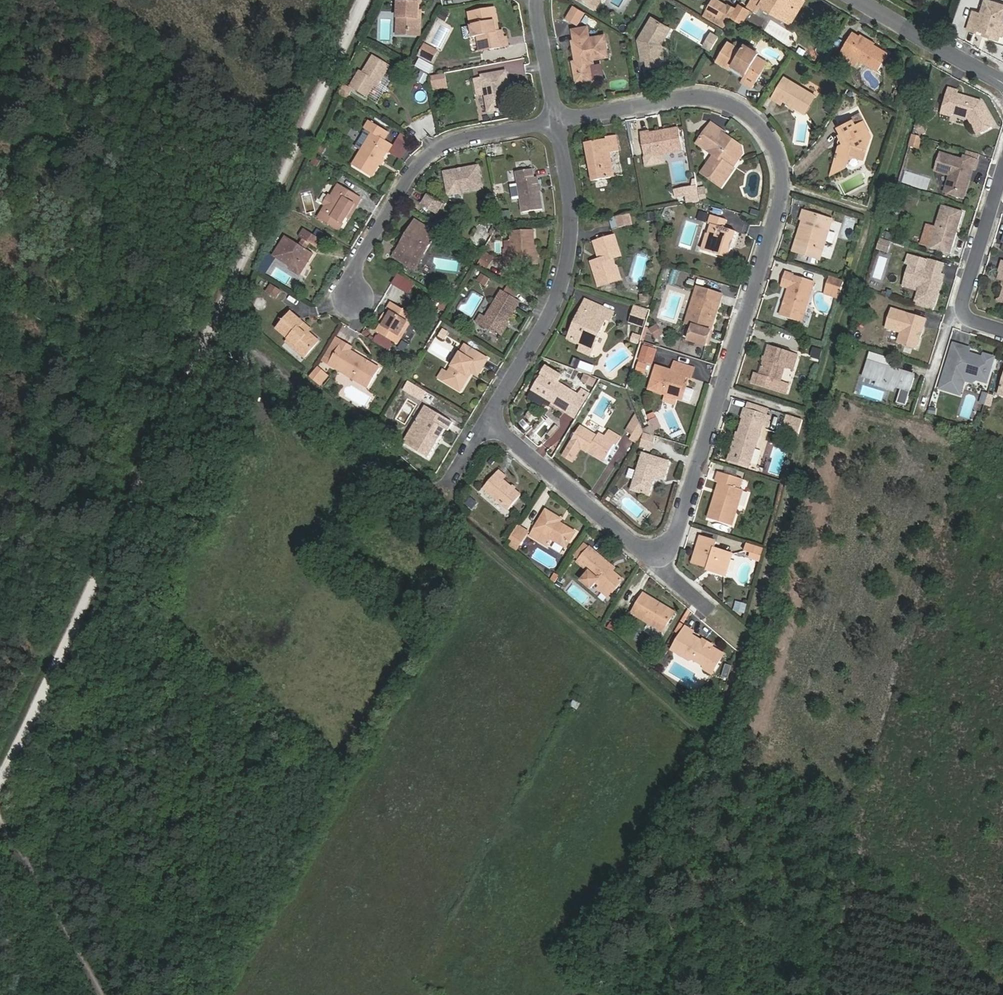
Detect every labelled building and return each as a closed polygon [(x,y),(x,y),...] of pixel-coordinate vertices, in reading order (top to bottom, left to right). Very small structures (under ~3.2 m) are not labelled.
[(397,28),(418,29),(419,0),(398,0),(397,28)] [(705,14),(718,21),(727,6),(717,0),(713,0),(705,14)] [(797,0),(752,0),(748,6),(757,11),(761,5),(788,22),(800,2),(797,0)] [(969,30),(977,32),(978,30),(988,33),(987,36),(999,40),(1000,36),(1002,26),(1002,5),(986,0),(982,14),(974,12),(969,30)] [(585,12),(573,5),(566,17),(578,24),(585,12)] [(735,10),(727,6),(718,21),(726,26),(735,10)] [(495,8),(469,13),(473,37),(478,36),(480,51),(509,45),(507,37),(504,38),(503,30),(497,31),(495,23),(498,23),(495,8)] [(667,35),(662,33),(666,26),(652,17),(638,40),(642,60),(646,59),(648,68),(665,65),(661,44),(667,35)] [(712,33),(707,41),(714,46),(719,37),(712,33)] [(847,56),(849,53),(878,71),(888,54),(859,36),(858,38),(851,34),(840,52),(847,56)] [(578,49),(580,60),(573,61),(575,74),(579,73),(580,81),(592,79),(589,64),(593,59),(608,56),(604,35),(572,41),(574,49),(578,49)] [(714,46),(707,41),(704,46),(711,50),(714,46)] [(741,50),(727,42),(716,61),(730,69),(733,65),(746,72),(741,81),(752,88),(761,74),(750,67),(759,53),(744,44),(741,50)] [(438,50),(426,44),(419,56),(432,62),(438,50)] [(382,84),(393,66),(374,56),(363,72),(360,71),(351,86),(370,97),(379,82),(382,84)] [(831,75),(835,67),(825,62),(822,70),(831,75)] [(873,91),(881,84),(867,68),(859,75),(873,91)] [(482,75),(482,78),(475,79),(477,95),(485,94),(488,112),(507,108),(504,91),(509,90),(506,71),(482,75)] [(446,83),(444,73),(431,76),(433,86),(446,83)] [(783,100),(805,113),(815,95),(785,77),(772,98),(781,103),(783,100)] [(344,85),(341,92),(349,97),(353,90),(344,85)] [(958,91),(951,89),(943,113),(951,116),(952,112),(970,117),(979,134),(993,126),(994,123),(982,102),(979,101),(976,102),(972,101),(971,99),(957,94),(958,91)] [(401,91),(396,96),(406,107),(411,102),(401,91)] [(829,116),(834,107),(830,104),(825,113),(829,116)] [(840,146),(835,162),(846,166),(849,159),(854,156),(864,159),(871,136),(864,121),(856,125),(852,118),(838,125),(843,135),(840,136),(838,142),(840,146)] [(392,144),(384,140),(389,132),(370,121),(365,129),(372,133),(353,165),(372,177),(392,144)] [(697,144),(714,155),(702,173),(723,188),(734,170),(729,165),(737,153),(741,156),(743,154),(742,147),(733,140),(723,134),(724,132),(712,123),(697,144)] [(919,136),(925,133),(921,124),(915,127),(919,136)] [(661,154),(683,150),(679,128),(650,133),(650,132),(641,134),(645,157),(661,154)] [(606,140),(585,143),(592,182),(614,177),(609,153),(618,151),(615,135),(605,137),(606,140)] [(398,138),(388,153),(401,161),(410,145),(398,138)] [(923,141),(916,139),(914,146),(921,148),(923,141)] [(661,154),(645,157),(647,165),(663,162),(661,154)] [(966,161),(943,154),(938,171),(953,176),(947,194),(965,200),(975,170),(977,170),(980,160),(967,157),(966,161)] [(444,172),(448,195),(482,189),(479,166),(444,172)] [(534,178),(533,169),(516,172),(523,213),(543,210),(537,177),(534,178)] [(357,206),(361,199),(338,185),(331,197),(329,196),(324,204),(326,205),(319,217),(340,230),(355,205),(357,206)] [(697,187),(676,190),(677,198),(686,196),(687,203),(700,201),(697,187)] [(422,204),(437,214),(443,204),(428,195),(422,204)] [(621,207),(623,214),(639,210),(638,203),(621,207)] [(963,212),(943,206),(936,227),(927,224),(924,237),(932,239),(930,247),(930,248),(951,254),(963,212)] [(834,244),(837,235),(829,232),(833,220),(803,211),(801,219),(803,220),(793,251),(820,259),(823,250),(818,248),(821,240),(834,244)] [(697,220),(705,223),(707,214),(700,212),(697,220)] [(632,224),(630,214),(616,217),(618,227),(632,224)] [(707,234),(702,251),(728,259),(737,232),(725,229),(727,221),(712,215),(709,224),(711,225),(708,234),(707,234)] [(415,220),(411,228),(414,230),(407,242),(403,240),(399,248),(408,253),(402,262),(415,270),(437,233),(415,220)] [(305,228),(300,237),(303,239),(309,242),(310,244),(317,248),(322,240),(305,228)] [(513,260),(535,259),(533,230),(511,231),(512,250),(504,251),(505,265),(513,265),(513,260)] [(291,270),(300,275),(313,253),(307,249),(299,244),(286,236),(274,255),(289,265),(291,270)] [(591,263),(599,287),(619,280),(613,259),(621,256),(615,236),(594,242),(600,260),(591,263)] [(924,237),(921,244),(930,247),(932,239),(924,237)] [(307,249),(310,244),(309,242),(303,239),(299,244),(307,249)] [(875,251),(887,253),(889,242),(878,239),(875,251)] [(482,259),(490,264),(494,258),(486,253),(482,259)] [(267,275),(274,263),(266,259),(259,270),(267,275)] [(478,266),(486,270),(490,264),(482,259),(478,266)] [(926,269),(911,264),(906,279),(918,282),(922,284),(917,300),(935,306),(943,280),(940,279),(944,264),(929,260),(926,269)] [(411,295),(417,285),(399,273),(393,283),(411,295)] [(789,288),(780,316),(802,322),(815,282),(786,273),(782,286),(789,288)] [(488,279),(481,274),(476,281),(484,285),(488,279)] [(827,291),(841,295),(845,283),(831,278),(827,291)] [(916,289),(918,282),(906,279),(904,285),(916,289)] [(279,290),(271,285),(266,293),(274,298),(279,290)] [(697,287),(688,315),(694,317),(687,340),(706,346),(715,317),(713,316),(716,304),(719,305),(722,295),(697,287)] [(480,326),(501,338),(520,301),(502,290),(485,318),(480,326)] [(377,332),(397,344),(414,316),(391,302),(387,310),(389,311),(386,315),(387,316),(384,322),(382,322),(377,332)] [(580,324),(573,341),(582,345),(592,349),(606,318),(609,320),(613,312),(590,303),(586,312),(582,310),(576,322),(580,324)] [(633,314),(646,319),(648,311),(635,307),(633,314)] [(927,319),(893,309),(887,328),(902,333),(899,343),(918,348),(927,319)] [(277,330),(297,346),(294,349),(304,358),(319,341),(308,332),(307,334),(302,331),(304,329),(301,326),(304,323),(292,313),(277,330)] [(475,322),(480,326),(485,318),(479,314),(475,322)] [(630,322),(643,326),(646,319),(633,314),(630,322)] [(657,325),(651,329),(656,338),(663,335),(657,325)] [(442,329),(439,335),(445,339),(448,333),(442,329)] [(343,342),(333,337),(320,359),(329,365),(343,342)] [(343,342),(329,365),(367,387),(379,368),(350,350),(352,347),(343,342)] [(949,365),(942,388),(952,392),(955,384),(959,385),(966,382),(966,380),(974,382),(978,380),(988,383),(996,357),(986,354),(985,358),(978,356),(975,357),(974,359),(969,358),(971,349),(955,344),(951,358),(953,361),(955,362),(954,366),(949,365)] [(465,345),(444,380),(460,390),(472,372),(478,375),(488,359),(465,345)] [(592,349),(582,345),(580,350),(590,355),(592,349)] [(652,348),(643,345),(639,357),(648,360),(652,348)] [(780,381),(785,366),(793,369),(797,355),(769,347),(760,375),(755,373),(752,382),(786,393),(789,384),(780,381)] [(819,360),(821,349),(811,348),(810,358),(819,360)] [(893,360),(871,353),(864,376),(902,387),(912,390),(916,375),(890,367),(893,360)] [(656,366),(649,390),(682,400),(686,389),(682,387),(686,377),(691,378),(694,368),(675,362),(672,371),(656,366)] [(639,363),(637,372),(644,374),(646,365),(639,363)] [(536,395),(567,413),(578,395),(557,383),(561,376),(547,367),(543,374),(548,377),(536,395)] [(325,374),(317,369),(311,379),(319,383),(325,374)] [(582,381),(592,385),(595,378),(586,374),(582,381)] [(955,384),(952,392),(962,395),(966,382),(959,385),(955,384)] [(912,390),(902,387),(901,393),(910,396),(912,390)] [(910,396),(901,393),(898,402),(907,405),(910,396)] [(736,434),(732,449),(728,462),(748,468),(762,424),(768,425),(770,417),(746,410),(738,435),(736,434)] [(430,418),(421,413),(403,443),(428,458),(445,429),(448,430),(453,423),(434,411),(430,418)] [(631,440),(637,443),(643,432),(636,414),(626,430),(634,435),(631,440)] [(804,420),(789,416),(785,430),(800,434),(804,420)] [(657,419),(651,421),(655,430),(661,428),(657,419)] [(617,444),(620,437),(608,430),(604,437),(599,433),(597,436),(580,426),(571,442),(589,453),(590,450),(605,459),(615,443),(617,444)] [(800,434),(785,430),(784,435),(798,439),(800,434)] [(642,440),(653,443),(655,437),(644,434),(642,440)] [(643,453),(631,489),(649,495),(655,477),(664,480),(670,462),(643,453)] [(506,477),(499,471),(483,488),(509,510),(521,495),(503,480),(506,477)] [(719,483),(708,519),(732,526),(743,490),(739,488),(742,479),(719,472),(716,482),(719,483)] [(531,536),(547,545),(551,539),(566,548),(575,532),(559,522),(561,519),(546,510),(531,536)] [(523,543),(529,533),(518,526),(512,536),(523,543)] [(523,543),(512,536),(510,539),(521,546),(523,543)] [(725,575),(732,554),(714,548),(716,542),(700,537),(692,562),(709,567),(708,570),(725,575)] [(744,551),(754,554),(756,547),(747,544),(744,551)] [(754,554),(753,559),(760,561),(763,549),(756,547),(754,554)] [(591,588),(596,582),(610,595),(623,580),(609,568),(611,565),(590,548),(578,562),(589,572),(582,581),(591,588)] [(631,612),(663,632),(672,617),(655,606),(657,602),(643,593),(631,612)] [(732,611),(744,614),(747,604),(734,601),(732,611)] [(704,669),(712,674),(724,654),(712,647),(710,648),(702,643),(702,641),(691,635),(693,631),(686,627),(672,650),(689,660),(693,660),(703,666),(704,669)]
